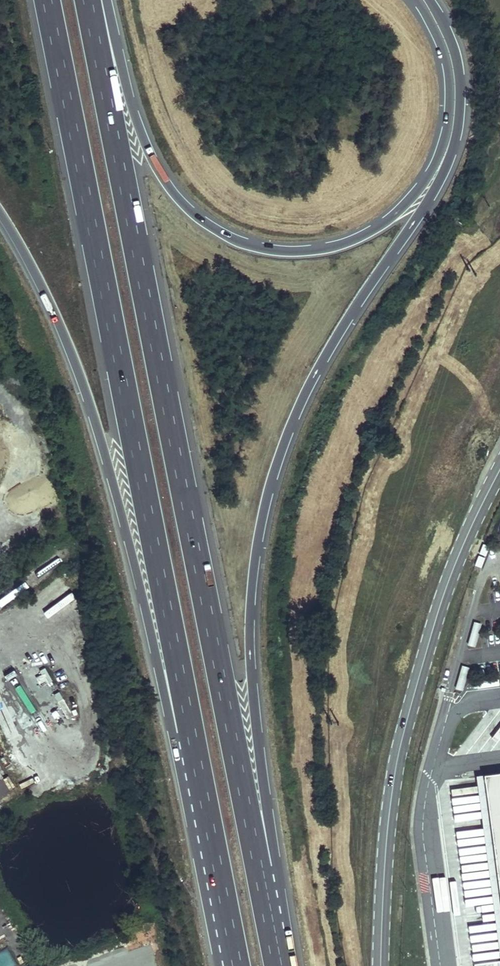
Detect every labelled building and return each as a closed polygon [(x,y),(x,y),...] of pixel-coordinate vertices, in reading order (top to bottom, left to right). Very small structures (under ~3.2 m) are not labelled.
[(476,776),(499,957),(499,773),(476,776)] [(7,948),(0,951),(0,965),(15,965),(7,948)]
